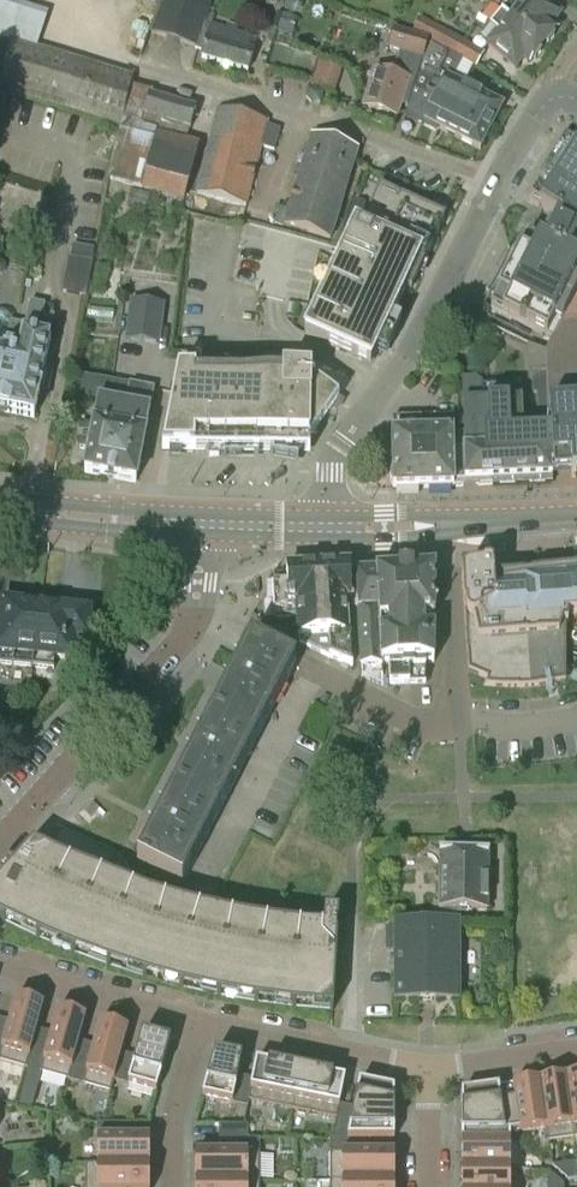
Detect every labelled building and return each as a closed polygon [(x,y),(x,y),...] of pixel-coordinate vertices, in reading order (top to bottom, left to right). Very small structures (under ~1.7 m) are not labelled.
[(160,1),(149,33),(195,49),(212,0),(161,0),(160,1)] [(284,9),(299,14),(304,0),(287,0),(284,9)] [(542,46),(556,29),(551,25),(559,15),(541,0),(512,0),(513,1),(503,13),(542,46)] [(300,19),(282,13),(277,28),(295,34),(300,19)] [(542,46),(503,13),(492,25),(491,24),(480,37),(488,44),(487,45),(514,68),(523,58),(528,63),(542,46)] [(415,29),(475,65),(480,56),(420,20),(415,29)] [(211,25),(203,52),(201,58),(247,72),(253,53),(247,51),(251,38),(235,33),(237,28),(228,25),(226,30),(211,25)] [(412,87),(427,41),(394,31),(388,49),(401,53),(394,76),(374,70),(362,108),(397,119),(401,105),(406,107),(407,103),(412,87)] [(429,38),(427,41),(412,87),(471,119),(468,125),(488,135),(503,106),(499,104),(502,100),(490,94),(488,99),(452,80),(463,59),(429,38)] [(14,45),(0,90),(0,91),(118,128),(134,77),(22,42),(16,40),(14,45)] [(317,55),(308,83),(332,90),(340,63),(317,55)] [(412,87),(407,103),(419,109),(419,108),(428,112),(424,122),(480,150),(488,135),(468,125),(471,119),(412,87)] [(196,109),(149,95),(125,187),(140,191),(182,203),(199,146),(186,142),(188,131),(190,131),(196,109)] [(217,109),(215,115),(195,193),(247,207),(261,148),(274,151),(280,130),(266,125),(266,121),(217,109)] [(576,241),(576,135),(573,132),(529,201),(550,215),(537,241),(527,237),(491,310),(552,341),(576,291),(576,261),(567,256),(576,241)] [(310,137),(282,227),(330,241),(358,152),(310,137)] [(0,194),(0,220),(38,231),(50,191),(5,178),(0,194)] [(411,292),(424,263),(445,219),(379,188),(351,248),(346,245),(304,336),(370,367),(406,290),(411,292)] [(567,256),(576,261),(576,241),(567,256)] [(93,263),(69,259),(62,292),(86,297),(93,263)] [(552,341),(546,353),(547,371),(548,372),(552,471),(553,471),(554,477),(571,476),(571,478),(576,478),(576,291),(552,341)] [(134,302),(128,339),(156,343),(161,306),(134,302)] [(5,315),(0,338),(0,412),(34,419),(40,389),(48,391),(51,377),(43,376),(50,340),(48,340),(53,317),(42,315),(44,306),(30,303),(25,327),(10,324),(10,321),(7,316),(5,315)] [(300,454),(337,401),(311,382),(311,374),(284,374),(284,366),(226,361),(194,357),(181,354),(163,451),(193,451),(193,452),(300,454)] [(463,417),(458,418),(459,443),(464,443),(464,451),(461,451),(463,487),(492,485),(491,481),(499,481),(500,484),(518,480),(526,479),(551,481),(551,479),(552,479),(552,471),(548,372),(547,371),(531,372),(532,392),(537,392),(540,431),(525,432),(523,400),(521,400),(520,385),(482,388),(482,378),(476,378),(462,379),(463,417)] [(124,405),(110,478),(135,483),(153,390),(129,385),(125,406),(124,405)] [(110,478),(124,405),(98,400),(84,473),(110,478)] [(459,443),(458,418),(400,419),(400,435),(392,435),(393,463),(392,463),(392,466),(390,472),(390,481),(393,487),(393,490),(453,488),(453,487),(463,487),(461,451),(464,451),(464,443),(459,443)] [(312,630),(298,631),(298,639),(299,639),(299,644),(352,667),(351,634),(348,635),(346,603),(351,603),(349,574),(350,574),(349,565),(314,567),(318,635),(313,634),(312,630)] [(318,635),(314,567),(286,569),(287,579),(287,580),(289,620),(297,619),(298,631),(312,630),(313,634),(318,635)] [(405,571),(408,685),(425,684),(425,664),(434,664),(434,629),(425,629),(424,618),(435,618),(435,569),(405,571)] [(530,687),(560,683),(565,677),(566,625),(568,625),(568,615),(576,615),(576,570),(529,575),(493,579),(492,571),(489,569),(468,571),(466,571),(465,572),(464,573),(463,574),(462,575),(462,577),(461,579),(468,672),(487,680),(486,685),(482,685),(482,686),(521,688),(530,687)] [(405,571),(379,572),(376,573),(381,666),(388,665),(389,685),(408,685),(405,571)] [(376,573),(350,574),(349,574),(351,603),(356,603),(359,671),(382,670),(381,666),(376,573)] [(45,609),(0,605),(0,668),(38,672),(45,609)] [(58,611),(45,609),(38,672),(53,673),(53,667),(69,669),(74,670),(76,648),(91,649),(92,615),(60,611),(58,611)] [(257,738),(295,665),(287,660),(287,659),(275,653),(274,654),(250,641),(212,715),(257,738)] [(212,715),(174,788),(220,812),(257,738),(212,715)] [(220,812),(174,788),(136,862),(182,886),(220,812)] [(83,812),(90,818),(99,809),(92,803),(83,812)] [(333,1012),(338,915),(324,914),(323,930),(302,928),(268,924),(234,918),(200,911),(167,902),(134,891),(102,879),(71,866),(40,851),(33,847),(0,884),(0,922),(3,923),(37,940),(72,955),(108,968),(144,979),(181,989),(219,998),(256,1004),(293,1009),(333,1012)] [(440,854),(439,922),(460,922),(460,911),(487,912),(488,855),(440,854)] [(394,922),(394,1002),(396,1002),(416,1002),(419,1002),(435,1002),(437,1002),(458,1002),(460,1002),(460,1000),(460,987),(460,985),(460,973),(460,970),(460,954),(460,952),(460,939),(460,937),(460,925),(460,922),(439,922),(394,922)] [(0,1020),(0,1062),(26,1069),(37,1030),(43,1007),(15,999),(9,1022),(0,1020)] [(37,1030),(26,1069),(40,1073),(68,1081),(79,1042),(86,1019),(57,1011),(51,1034),(37,1030)] [(79,1042),(68,1081),(111,1093),(114,1082),(122,1054),(128,1031),(100,1023),(93,1046),(79,1042)] [(135,1058),(122,1054),(114,1082),(156,1093),(170,1043),(142,1035),(135,1058)] [(232,1105),(238,1077),(242,1059),(215,1054),(202,1098),(232,1105)] [(252,1080),(238,1077),(232,1105),(248,1108),(249,1102),(292,1110),(300,1071),(256,1062),(252,1080)] [(30,1108),(40,1073),(26,1069),(16,1104),(30,1108)] [(345,1080),(300,1071),(292,1110),(336,1119),(332,1139),(332,1141),(347,1141),(354,1109),(340,1106),(345,1080)] [(565,1079),(573,1139),(576,1138),(576,1077),(565,1079)] [(565,1079),(539,1083),(546,1131),(545,1131),(547,1143),(573,1139),(565,1079)] [(359,1083),(354,1109),(347,1141),(370,1141),(394,1141),(394,1090),(359,1083)] [(539,1083),(497,1089),(504,1137),(510,1136),(545,1131),(546,1131),(539,1083)] [(462,1093),(461,1143),(510,1143),(510,1136),(504,1137),(497,1089),(462,1093)] [(97,1124),(97,1166),(97,1167),(149,1167),(149,1138),(125,1138),(125,1124),(97,1124)] [(247,1140),(247,1126),(218,1126),(218,1127),(219,1127),(219,1140),(247,1140)] [(332,1141),(332,1139),(329,1139),(329,1182),(394,1182),(394,1154),(370,1154),(370,1141),(347,1141),(332,1141)] [(247,1140),(219,1140),(219,1154),(195,1154),(195,1182),(259,1182),(259,1140),(247,1140)] [(510,1143),(461,1143),(461,1169),(510,1169),(510,1143)] [(545,1186),(576,1186),(576,1164),(545,1167),(545,1186)] [(97,1166),(85,1166),(85,1186),(149,1186),(149,1167),(97,1167),(97,1166)] [(461,1186),(510,1186),(510,1169),(461,1169),(461,1186)]
